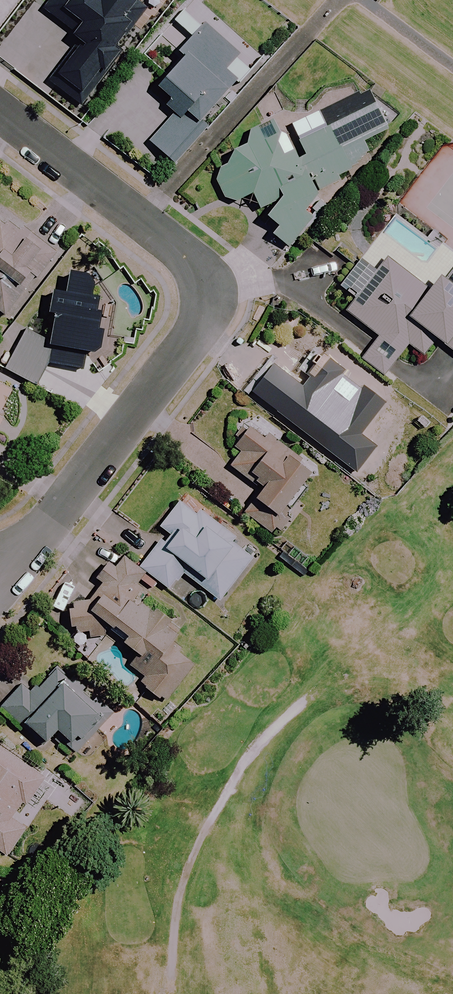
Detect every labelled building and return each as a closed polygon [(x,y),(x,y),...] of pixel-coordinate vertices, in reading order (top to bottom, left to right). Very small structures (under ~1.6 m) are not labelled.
[(140,28),(153,9),(141,1),(142,0),(107,0),(105,3),(100,0),(53,0),(45,11),(82,38),(50,83),(83,107),(115,62),(140,28)] [(206,0),(187,0),(140,53),(169,79),(160,90),(172,100),(168,105),(178,114),(153,143),(175,162),(207,125),(205,123),(239,83),(263,55),(204,4),(207,1),(206,0)] [(287,249),(315,224),(304,212),(319,194),(340,184),(337,176),(374,161),(365,140),(387,131),(371,91),(322,111),(328,126),(299,138),(306,156),(290,163),(274,123),(250,133),(255,146),(234,155),(239,166),(217,175),(227,201),(237,204),(254,197),(259,208),(281,199),(267,218),(280,232),(275,237),(287,249)] [(8,316),(54,252),(0,214),(0,310),(8,316)] [(447,283),(452,275),(452,254),(441,245),(425,266),(397,244),(383,233),(341,287),(357,299),(347,311),(381,337),(364,359),(386,376),(396,362),(390,358),(405,339),(425,355),(438,339),(452,350),(452,287),(447,283)] [(111,318),(115,301),(102,282),(72,275),(67,296),(56,293),(52,308),(61,311),(52,345),(21,337),(11,374),(40,382),(46,361),(83,371),(88,350),(102,354),(106,336),(112,338),(117,320),(111,318)] [(0,384),(0,416),(13,391),(0,384)] [(319,472),(251,424),(238,443),(248,450),(235,469),(264,490),(257,500),(285,519),(319,472)] [(234,544),(239,537),(196,504),(193,508),(182,499),(161,527),(167,532),(141,567),(170,589),(182,572),(222,602),(255,560),(234,544)] [(70,608),(72,625),(84,636),(87,632),(96,641),(110,627),(111,628),(140,656),(128,669),(163,702),(197,668),(170,641),(181,630),(166,615),(171,610),(117,558),(97,578),(105,585),(87,604),(80,597),(70,608)] [(44,746),(49,741),(64,754),(71,746),(88,761),(107,739),(98,731),(116,711),(85,684),(83,687),(59,666),(34,694),(22,684),(1,708),(44,746)] [(8,857),(29,826),(19,819),(47,778),(0,747),(0,851),(8,857)]
